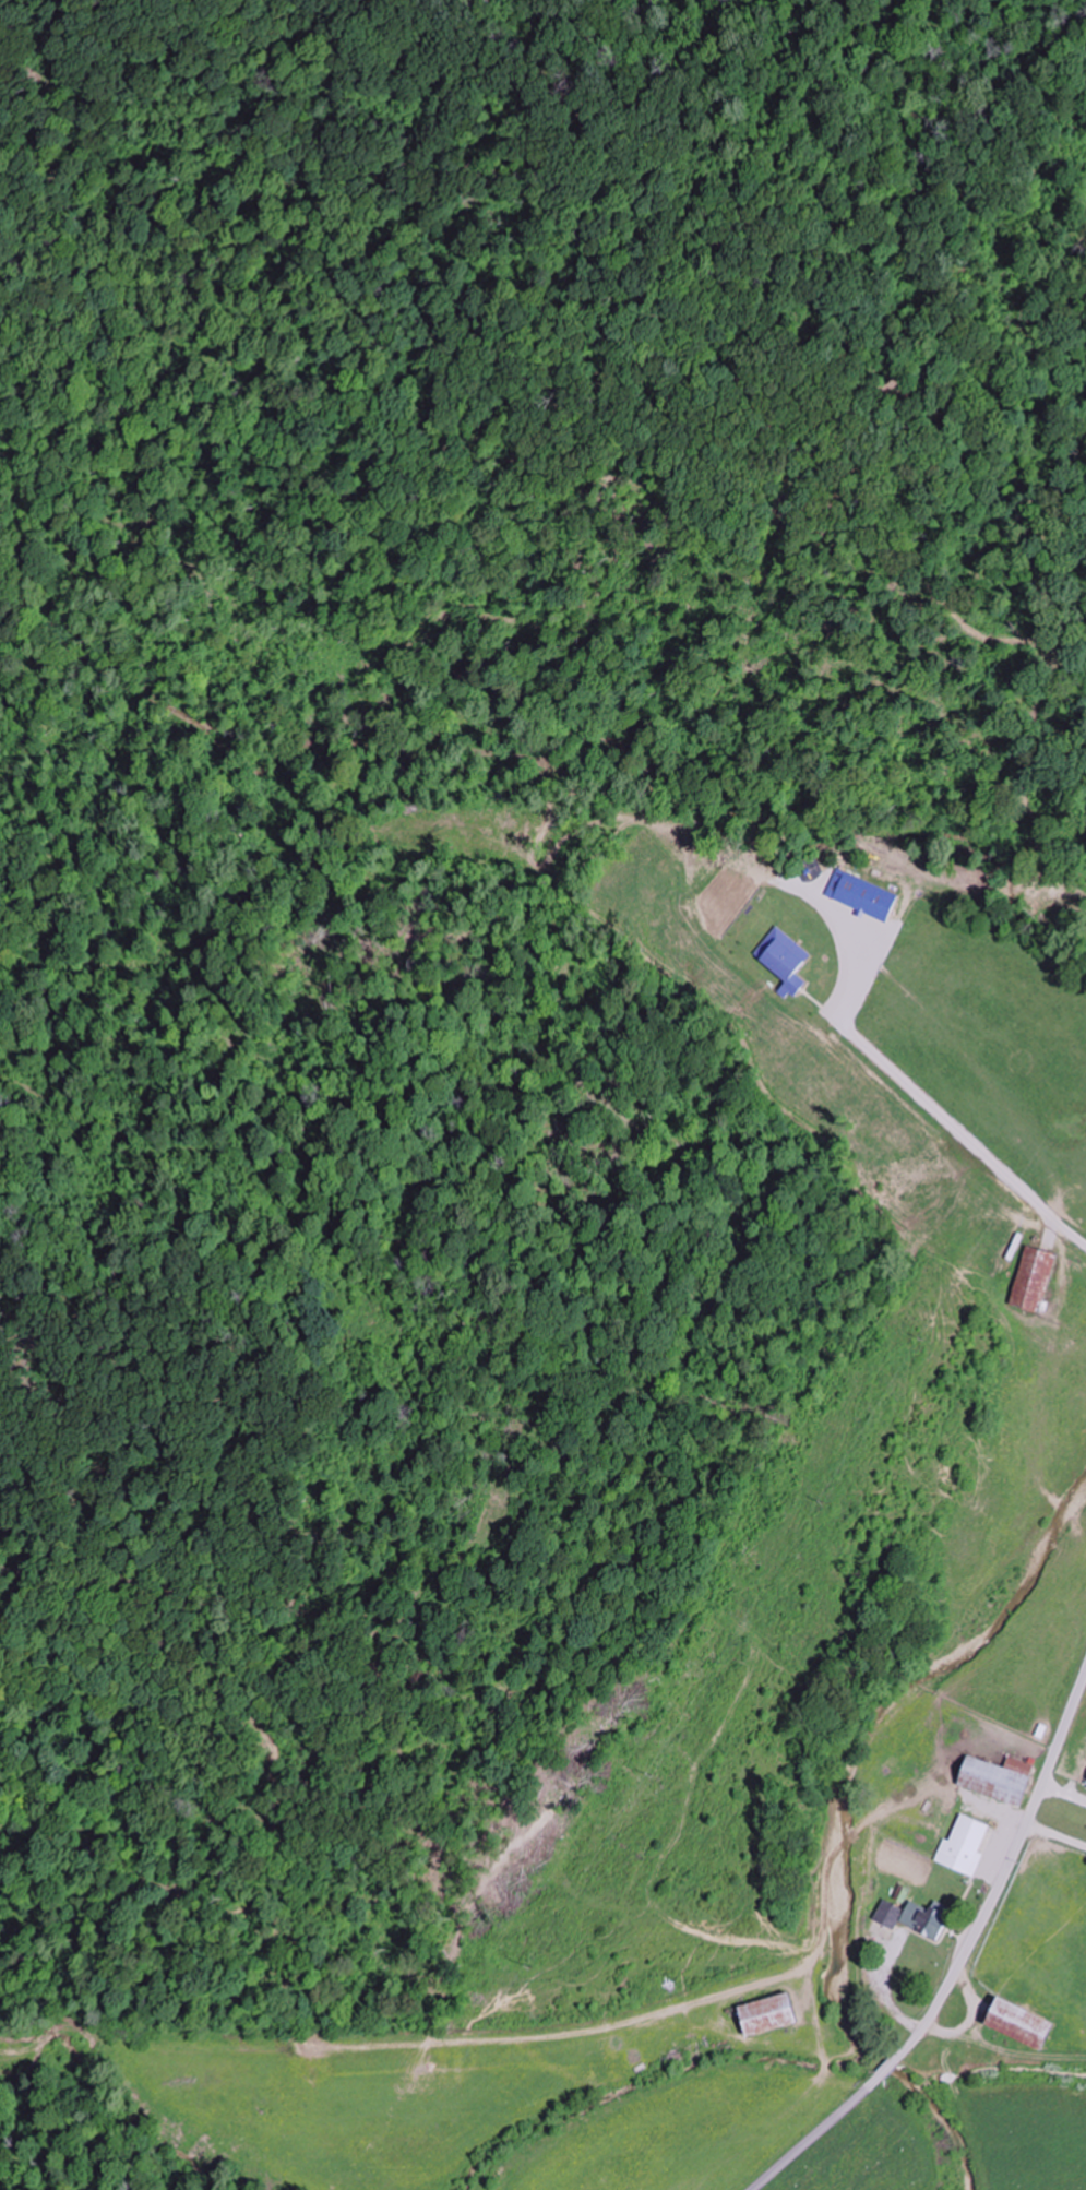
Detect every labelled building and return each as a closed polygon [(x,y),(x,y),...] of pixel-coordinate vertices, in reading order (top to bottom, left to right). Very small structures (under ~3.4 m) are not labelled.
[(808,955),(776,928),(752,957),(784,984),(808,955)] [(1007,1307),(1042,1315),(1057,1255),(1022,1246),(1007,1307)] [(1020,1806),(1033,1766),(1006,1758),(1003,1768),(962,1755),(953,1785),(1020,1806)] [(975,1876),(990,1825),(952,1814),(937,1865),(975,1876)] [(908,1899),(912,1891),(897,1885),(891,1903),(880,1899),(871,1921),(894,1930),(896,1924),(934,1938),(943,1913),(908,1899)] [(732,2006),(740,2036),(795,2023),(788,1993),(732,2006)] [(1050,2023),(991,1996),(977,2024),(1037,2052),(1050,2023)]
